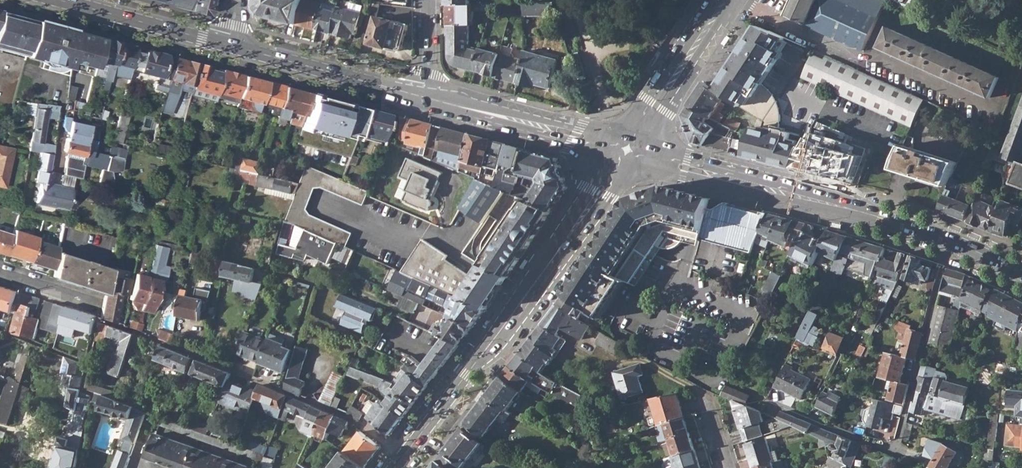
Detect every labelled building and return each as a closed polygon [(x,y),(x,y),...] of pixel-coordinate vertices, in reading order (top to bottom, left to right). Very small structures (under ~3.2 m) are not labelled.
[(158,1),(190,9),(192,0),(158,0),(158,1)] [(190,9),(208,14),(211,12),(212,5),(211,2),(211,0),(192,0),(190,9)] [(296,25),(302,0),(257,0),(258,10),(263,16),(296,25)] [(323,4),(307,0),(302,0),(296,25),(305,27),(306,25),(316,28),(323,4)] [(807,25),(818,0),(791,0),(784,15),(807,25)] [(865,50),(886,0),(818,0),(807,25),(865,50)] [(911,9),(916,0),(891,0),(911,9)] [(350,2),(348,10),(362,13),(364,6),(350,2)] [(316,28),(331,31),(338,7),(323,3),(323,4),(316,28)] [(361,41),(397,51),(402,49),(408,26),(376,18),(380,4),(371,3),(361,41)] [(449,6),(449,27),(470,27),(472,27),(472,10),(477,10),(479,12),(492,12),(493,6),(471,6),(449,6)] [(524,6),(525,18),(554,18),(558,17),(558,14),(557,13),(555,13),(555,6),(524,6)] [(356,34),(362,13),(348,10),(338,7),(331,31),(330,34),(350,39),(352,33),(356,34)] [(12,106),(13,100),(26,55),(36,19),(12,13),(1,10),(0,12),(0,103),(12,106)] [(44,60),(64,65),(64,62),(69,28),(36,19),(26,55),(44,60)] [(459,67),(475,72),(481,51),(470,49),(470,27),(449,27),(449,53),(451,61),(459,67)] [(880,47),(992,95),(1000,75),(889,27),(880,47)] [(69,28),(64,62),(64,65),(70,67),(75,30),(69,28)] [(786,38),(761,28),(753,42),(749,43),(745,45),(743,49),(744,54),(736,67),(724,77),(715,91),(724,97),(755,119),(763,122),(761,129),(753,127),(750,137),(744,156),(793,169),(801,145),(788,142),(791,133),(777,130),(779,119),(777,104),(770,92),(762,84),(779,59),(777,58),(780,53),(778,52),(786,38)] [(104,37),(75,30),(70,67),(79,69),(78,72),(92,75),(96,59),(97,59),(98,55),(104,37)] [(735,54),(744,39),(741,38),(739,36),(730,50),(735,54)] [(98,55),(97,59),(108,62),(106,72),(104,78),(110,80),(111,74),(121,42),(104,37),(98,55)] [(121,42),(111,74),(128,79),(131,69),(135,54),(137,46),(121,42)] [(638,69),(645,73),(659,51),(652,47),(638,69)] [(494,78),(519,85),(525,63),(511,59),(514,51),(503,48),(501,56),(494,78)] [(135,54),(131,69),(159,75),(156,88),(166,91),(174,58),(175,57),(166,55),(167,54),(149,49),(148,51),(145,50),(144,56),(135,54)] [(475,72),(494,78),(501,56),(481,50),(481,51),(475,72)] [(533,84),(552,89),(560,62),(525,53),(525,63),(519,85),(532,88),(533,84)] [(572,56),(580,80),(587,78),(579,54),(572,56)] [(802,78),(914,126),(916,120),(926,98),(826,55),(824,59),(813,55),(802,78)] [(170,112),(178,88),(191,92),(192,88),(200,63),(175,56),(175,57),(174,58),(166,91),(161,110),(170,112)] [(95,69),(106,72),(108,62),(97,59),(95,69)] [(41,68),(63,74),(64,65),(44,60),(41,68)] [(200,63),(192,88),(216,94),(216,92),(222,72),(208,68),(209,65),(200,63)] [(222,72),(216,92),(223,94),(222,97),(230,100),(231,96),(238,98),(244,75),(223,69),(222,72)] [(238,98),(254,101),(260,103),(261,101),(267,81),(244,75),(238,98)] [(270,113),(277,115),(286,86),(267,81),(261,101),(267,103),(267,106),(271,109),(270,113)] [(66,97),(73,99),(76,86),(68,84),(66,97)] [(714,114),(724,97),(715,91),(705,84),(689,107),(708,116),(720,122),(729,127),(737,131),(741,124),(730,118),(729,119),(723,116),(722,118),(714,114)] [(277,115),(277,116),(285,118),(287,109),(291,111),(298,89),(286,86),(277,115)] [(214,101),(216,94),(192,88),(191,92),(191,94),(214,101)] [(291,111),(288,122),(301,126),(304,114),(310,92),(298,89),(291,111)] [(358,133),(365,107),(332,98),(310,92),(304,114),(301,126),(297,142),(350,156),(351,153),(358,133)] [(571,111),(578,112),(581,101),(573,100),(571,111)] [(34,116),(36,103),(26,101),(24,111),(26,114),(34,116)] [(43,143),(46,118),(47,114),(57,115),(58,105),(36,103),(34,116),(28,151),(40,153),(51,154),(52,155),(53,145),(43,143)] [(1021,164),(1021,163),(1021,105),(1003,156),(1001,155),(1002,151),(993,148),(991,155),(1012,162),(1019,165),(1014,178),(1011,184),(1021,188),(1021,164)] [(383,145),(386,146),(389,140),(382,137),(388,113),(365,107),(365,108),(358,133),(382,139),(381,142),(384,142),(383,145)] [(733,139),(728,138),(711,134),(714,129),(704,122),(708,116),(689,107),(683,117),(694,144),(730,153),(733,139)] [(64,143),(94,151),(97,140),(87,138),(91,124),(64,116),(62,125),(65,131),(67,132),(64,143)] [(287,119),(285,118),(277,116),(276,122),(286,124),(287,119)] [(720,122),(708,116),(704,122),(714,129),(711,134),(728,138),(728,135),(716,129),(720,122)] [(422,153),(426,155),(434,125),(414,120),(411,131),(407,130),(405,139),(409,141),(408,143),(419,146),(420,144),(423,146),(422,153)] [(821,120),(817,126),(821,128),(821,129),(844,138),(847,131),(821,120)] [(914,126),(901,154),(896,169),(951,187),(955,178),(970,137),(916,120),(914,126)] [(729,127),(720,122),(716,129),(728,135),(729,127)] [(426,157),(438,162),(439,158),(434,156),(435,149),(438,150),(445,128),(434,125),(426,155),(426,157)] [(456,165),(461,167),(470,135),(445,128),(438,150),(441,150),(461,156),(460,158),(458,159),(456,165)] [(477,178),(482,179),(492,140),(470,135),(461,167),(460,171),(477,178)] [(507,144),(492,140),(482,179),(477,178),(495,187),(499,173),(500,171),(507,144)] [(806,172),(827,178),(835,150),(822,147),(823,143),(814,141),(806,172)] [(83,164),(100,169),(97,182),(111,185),(112,179),(110,171),(106,169),(108,155),(94,151),(64,143),(63,149),(67,152),(64,164),(83,168),(83,164)] [(13,148),(0,146),(0,145),(0,187),(5,188),(13,148)] [(514,146),(509,166),(523,170),(528,150),(514,146)] [(109,148),(108,155),(123,159),(125,151),(109,148)] [(522,174),(544,181),(538,190),(537,193),(530,202),(552,211),(568,187),(558,158),(528,150),(523,170),(522,174)] [(35,201),(68,208),(72,189),(49,184),(52,173),(49,172),(48,171),(51,154),(40,153),(37,170),(39,170),(36,182),(40,183),(35,201)] [(347,163),(353,165),(357,155),(351,153),(350,156),(347,163)] [(431,196),(441,173),(408,158),(400,176),(410,181),(403,200),(406,201),(406,202),(427,211),(431,204),(429,200),(427,199),(429,195),(431,196)] [(264,164),(246,160),(243,171),(258,174),(262,175),(262,172),(264,164)] [(1007,175),(1014,178),(1019,165),(1012,162),(1007,175)] [(63,174),(81,178),(83,168),(64,164),(63,174)] [(341,244),(347,247),(353,234),(312,215),(307,209),(308,207),(316,188),(322,187),(365,205),(370,191),(308,166),(301,185),(297,195),(295,200),(293,204),(287,220),(294,223),(307,229),(338,243),(341,244)] [(242,177),(260,182),(277,186),(276,190),(297,195),(301,185),(293,183),(265,176),(262,175),(258,174),(243,171),(242,177)] [(504,191),(515,195),(525,200),(530,202),(537,193),(524,188),(524,186),(526,179),(521,177),(520,184),(517,183),(519,176),(508,173),(508,176),(499,173),(495,187),(504,191)] [(477,178),(461,207),(484,221),(504,191),(495,187),(477,178)] [(942,205),(939,210),(967,221),(972,206),(969,205),(969,203),(965,201),(964,203),(957,200),(965,182),(955,178),(951,187),(942,205)] [(271,194),(295,200),(297,195),(276,190),(277,186),(260,182),(259,186),(272,189),(271,194)] [(969,191),(976,194),(978,188),(971,185),(969,191)] [(623,281),(632,285),(657,246),(665,249),(674,249),(682,243),(686,235),(694,237),(701,239),(709,208),(712,199),(705,197),(662,186),(628,200),(607,231),(593,253),(587,261),(598,269),(605,272),(623,281)] [(153,203),(162,205),(163,199),(154,197),(153,203)] [(514,211),(488,249),(490,251),(481,264),(482,265),(484,266),(508,277),(522,256),(537,234),(552,211),(530,202),(525,200),(516,212),(514,211)] [(992,232),(1001,210),(978,201),(969,222),(992,232)] [(701,239),(751,253),(756,242),(769,214),(725,202),(714,209),(709,208),(701,239)] [(1006,236),(1013,217),(1021,220),(1021,208),(1004,202),(1001,210),(992,232),(1000,236),(1004,235),(1006,236)] [(769,214),(756,242),(767,248),(770,240),(781,217),(769,214)] [(787,249),(794,252),(808,224),(781,217),(770,240),(788,248),(787,249)] [(294,223),(287,220),(285,227),(292,229),(294,223)] [(792,256),(813,267),(813,266),(820,252),(825,242),(812,236),(815,230),(813,226),(808,224),(794,252),(792,256)] [(289,239),(292,229),(285,227),(282,236),(289,239)] [(309,255),(329,263),(338,243),(307,229),(298,248),(280,243),(277,253),(295,258),(297,254),(308,259),(309,255)] [(5,255),(30,262),(36,240),(37,237),(13,230),(12,234),(5,255)] [(12,234),(0,231),(0,253),(5,255),(12,234)] [(825,242),(820,252),(837,261),(849,237),(837,233),(831,231),(825,242)] [(837,261),(832,271),(841,275),(845,268),(858,240),(849,237),(837,261)] [(416,278),(486,309),(487,308),(494,297),(500,288),(503,283),(508,277),(484,266),(482,265),(478,272),(474,278),(447,259),(449,256),(423,239),(403,272),(416,278)] [(30,262),(53,269),(57,251),(58,247),(36,240),(30,262)] [(877,266),(880,267),(883,260),(886,249),(875,246),(858,240),(845,268),(873,278),(877,266)] [(148,273),(148,277),(141,302),(140,309),(151,311),(159,279),(165,281),(168,266),(163,265),(168,247),(156,244),(149,272),(148,273)] [(347,247),(341,244),(335,258),(349,265),(356,251),(347,247)] [(52,276),(105,293),(110,268),(57,251),(53,269),(52,276)] [(346,271),(412,300),(418,303),(431,308),(434,303),(388,283),(395,268),(356,251),(349,265),(346,271)] [(887,290),(869,326),(875,329),(882,314),(891,296),(896,285),(910,257),(901,254),(897,265),(883,260),(880,267),(882,270),(878,286),(887,290)] [(922,261),(910,257),(905,279),(921,284),(923,279),(928,281),(931,269),(921,265),(922,261)] [(525,268),(530,260),(527,258),(522,266),(525,268)] [(216,273),(223,275),(226,261),(218,259),(216,273)] [(759,266),(765,268),(768,262),(762,259),(759,266)] [(223,275),(253,282),(256,269),(226,261),(223,275)] [(605,309),(623,281),(605,272),(598,269),(587,261),(575,279),(564,295),(586,310),(587,311),(594,301),(605,309)] [(817,268),(813,266),(813,267),(807,278),(812,280),(817,268)] [(116,269),(110,268),(105,293),(101,318),(115,323),(120,294),(128,295),(131,278),(115,275),(116,269)] [(952,310),(959,312),(962,303),(973,278),(967,276),(946,269),(940,294),(953,298),(954,296),(956,297),(952,310)] [(141,302),(148,277),(148,273),(149,272),(141,270),(140,275),(136,274),(130,299),(133,300),(132,304),(135,311),(139,312),(140,309),(141,302)] [(763,289),(773,295),(782,277),(777,274),(772,272),(763,289)] [(449,316),(473,327),(479,319),(486,309),(416,278),(411,290),(435,301),(444,305),(445,305),(448,309),(448,311),(451,313),(449,316)] [(973,278),(962,303),(982,311),(990,314),(992,303),(996,289),(973,278)] [(818,310),(822,312),(836,282),(828,279),(813,308),(818,310)] [(713,288),(722,292),(726,285),(716,281),(713,288)] [(302,289),(310,292),(312,285),(304,283),(302,289)] [(896,285),(891,296),(897,299),(903,288),(896,285)] [(12,312),(14,303),(15,303),(18,292),(0,286),(0,308),(12,312)] [(183,290),(177,316),(200,320),(202,310),(205,311),(211,292),(197,289),(194,298),(187,296),(189,290),(183,290)] [(1002,292),(996,289),(992,303),(990,314),(989,317),(998,321),(995,326),(1006,331),(1009,327),(1019,331),(1020,327),(1021,319),(1021,302),(1002,292)] [(41,320),(30,317),(32,308),(37,309),(41,299),(18,292),(15,303),(20,304),(17,313),(12,332),(36,338),(39,327),(41,320)] [(372,321),(377,308),(342,294),(337,306),(348,311),(346,315),(345,314),(341,324),(363,333),(367,323),(365,322),(366,319),(372,321)] [(571,316),(580,320),(582,317),(586,310),(564,295),(560,301),(559,302),(557,305),(572,315),(571,316)] [(51,325),(56,304),(47,301),(46,300),(41,320),(39,327),(49,331),(51,325)] [(440,312),(444,305),(435,301),(434,303),(431,308),(432,309),(440,312)] [(592,314),(598,319),(605,309),(594,301),(587,311),(592,314)] [(12,312),(17,313),(20,304),(15,303),(14,303),(12,312)] [(414,312),(428,319),(429,316),(432,309),(431,308),(418,303),(414,312)] [(51,325),(61,328),(62,324),(67,307),(56,304),(51,325)] [(562,327),(581,340),(590,326),(580,320),(571,316),(572,315),(557,305),(543,323),(557,333),(562,327)] [(929,344),(951,350),(959,312),(952,310),(937,306),(928,342),(929,344)] [(67,336),(70,326),(93,333),(96,316),(67,307),(62,324),(61,328),(59,334),(67,336)] [(799,338),(816,347),(823,334),(820,327),(816,325),(820,316),(816,314),(818,310),(813,308),(799,338)] [(587,311),(586,310),(582,317),(588,321),(592,314),(587,311)] [(444,339),(459,345),(473,327),(449,316),(445,322),(442,320),(439,325),(434,323),(428,332),(444,339)] [(906,342),(902,356),(908,358),(916,360),(923,333),(911,330),(912,326),(898,320),(895,328),(899,333),(897,339),(906,342)] [(102,342),(107,337),(110,327),(98,323),(95,340),(102,342)] [(519,354),(536,367),(542,371),(547,363),(549,365),(565,341),(556,335),(557,333),(543,323),(519,354)] [(872,335),(875,329),(869,326),(867,333),(872,335)] [(107,337),(115,340),(122,342),(120,346),(118,352),(116,352),(109,375),(121,379),(132,342),(134,335),(110,327),(107,337)] [(161,340),(171,344),(174,335),(164,332),(161,340)] [(235,355),(259,364),(267,341),(244,332),(235,355)] [(824,352),(837,357),(845,339),(832,333),(824,352)] [(597,344),(618,357),(625,346),(603,334),(597,344)] [(134,335),(132,342),(139,345),(142,338),(134,335)] [(444,339),(431,355),(423,367),(435,376),(459,345),(444,339)] [(259,364),(284,373),(292,351),(267,341),(259,364)] [(794,347),(802,351),(804,345),(798,341),(794,347)] [(361,344),(355,358),(360,360),(366,346),(361,344)] [(188,372),(189,371),(194,359),(162,346),(156,360),(188,372)] [(285,389),(301,396),(306,382),(299,379),(308,348),(298,346),(285,389)] [(856,358),(860,360),(866,348),(862,346),(856,358)] [(19,373),(16,381),(22,384),(24,379),(32,350),(28,348),(27,351),(25,350),(21,363),(19,363),(16,372),(19,373)] [(964,360),(977,364),(979,357),(955,351),(953,357),(960,359),(961,357),(964,358),(964,360)] [(894,381),(902,383),(908,358),(902,356),(887,352),(880,377),(889,380),(894,381)] [(542,388),(588,412),(594,401),(593,400),(587,397),(585,397),(549,377),(549,378),(535,368),(536,367),(519,354),(511,365),(529,379),(531,380),(542,388)] [(71,389),(67,406),(76,410),(77,408),(85,410),(84,413),(89,414),(91,396),(81,391),(84,377),(76,375),(79,362),(66,357),(62,374),(65,375),(63,387),(71,389)] [(351,367),(356,368),(360,361),(360,360),(355,358),(351,367)] [(404,369),(428,386),(435,376),(423,367),(420,364),(412,358),(404,369)] [(915,391),(930,395),(933,382),(930,381),(935,361),(924,358),(915,391)] [(189,371),(194,374),(199,361),(194,359),(189,371)] [(194,374),(227,387),(227,386),(229,380),(231,374),(199,361),(194,374)] [(522,392),(531,380),(529,379),(511,365),(502,377),(522,392)] [(614,373),(622,399),(644,392),(639,376),(644,375),(641,365),(614,373)] [(783,390),(802,400),(811,380),(793,371),(794,368),(786,365),(774,388),(782,392),(783,390)] [(391,397),(386,404),(404,417),(414,405),(391,388),(394,384),(392,384),(356,368),(351,367),(347,374),(382,387),(384,391),(391,397)] [(404,368),(392,384),(394,384),(391,388),(414,405),(428,386),(404,369),(404,368)] [(485,399),(508,411),(522,392),(502,377),(485,399)] [(9,378),(8,383),(11,383),(0,415),(0,422),(9,424),(17,400),(22,384),(16,381),(9,378)] [(939,398),(942,398),(946,382),(934,379),(933,382),(930,395),(939,398)] [(186,392),(193,395),(198,382),(192,380),(186,392)] [(902,383),(894,381),(892,389),(890,398),(884,397),(882,401),(904,407),(910,385),(902,383)] [(96,393),(115,400),(117,395),(117,394),(86,382),(85,389),(96,393)] [(971,389),(946,382),(942,398),(964,405),(967,405),(971,389)] [(22,384),(17,400),(25,403),(30,388),(22,384)] [(235,389),(227,386),(227,387),(220,403),(228,406),(228,407),(249,415),(256,398),(257,393),(236,385),(235,389)] [(592,385),(585,397),(587,397),(593,400),(599,389),(592,385)] [(256,398),(274,405),(283,409),(287,397),(260,386),(257,393),(256,398)] [(359,395),(363,389),(364,388),(361,386),(356,393),(359,395)] [(751,397),(727,387),(722,396),(733,400),(747,406),(751,397)] [(834,414),(845,393),(837,389),(835,394),(834,393),(833,396),(824,392),(818,406),(834,414)] [(1007,389),(1006,402),(1016,403),(1016,408),(1015,417),(1021,418),(1021,390),(1007,389)] [(910,413),(922,416),(923,410),(960,420),(964,405),(942,398),(939,398),(930,395),(915,391),(910,413)] [(312,400),(331,409),(333,405),(335,400),(316,392),(312,400)] [(131,406),(115,400),(96,393),(92,408),(128,419),(121,437),(135,443),(146,412),(131,406)] [(353,407),(359,395),(356,393),(348,404),(353,407)] [(115,400),(131,406),(133,401),(117,395),(115,400)] [(652,400),(660,425),(686,418),(678,395),(652,400)] [(285,421),(289,411),(287,410),(292,399),(287,397),(283,409),(280,415),(280,418),(279,418),(285,421)] [(310,430),(316,433),(326,413),(292,399),(287,410),(289,411),(314,420),(310,430)] [(467,423),(485,437),(499,419),(506,423),(513,414),(508,411),(485,399),(467,423)] [(386,404),(380,400),(377,406),(371,414),(370,416),(368,419),(390,435),(404,417),(386,404)] [(733,400),(746,441),(764,435),(759,423),(765,421),(763,411),(747,406),(733,400)] [(868,427),(882,430),(885,419),(893,421),(896,414),(902,416),(904,407),(882,401),(875,400),(873,407),(867,411),(864,420),(868,427)] [(364,412),(370,416),(371,414),(377,406),(370,402),(364,412)] [(173,411),(178,413),(181,405),(177,403),(173,411)] [(349,415),(353,407),(348,404),(343,414),(348,416),(349,415)] [(272,412),(278,414),(280,415),(283,409),(274,405),(272,412)] [(358,421),(362,414),(353,407),(349,415),(358,421)] [(73,423),(78,424),(76,437),(73,449),(68,447),(69,440),(61,438),(52,467),(76,467),(77,467),(89,418),(84,416),(84,413),(76,410),(73,423)] [(780,420),(810,434),(813,425),(783,412),(780,420)] [(986,448),(995,450),(999,414),(990,412),(986,448)] [(194,429),(207,434),(215,414),(213,413),(208,425),(196,421),(194,429)] [(316,434),(327,439),(331,432),(342,437),(349,422),(326,413),(316,433),(316,434)] [(160,425),(264,462),(266,455),(248,448),(207,434),(194,429),(175,422),(163,418),(160,425)] [(686,418),(660,425),(656,427),(662,441),(670,439),(690,433),(686,418)] [(1021,448),(1021,425),(1007,424),(1004,446),(1021,448)] [(836,434),(823,428),(813,425),(810,434),(820,440),(825,442),(827,446),(827,448),(831,447),(835,451),(832,458),(844,464),(850,467),(851,467),(852,467),(861,444),(836,434)] [(465,467),(483,443),(464,427),(438,461),(448,467),(466,467),(465,467)] [(593,431),(597,445),(603,443),(598,430),(593,431)] [(361,432),(345,452),(365,467),(381,447),(361,432)] [(670,439),(676,456),(695,450),(690,433),(670,439)] [(157,434),(148,456),(179,467),(253,467),(157,434)] [(323,449),(332,455),(339,455),(343,451),(327,439),(316,434),(310,448),(314,450),(315,448),(322,451),(323,449)] [(754,467),(756,467),(775,462),(767,439),(747,446),(754,467)] [(818,443),(821,448),(827,446),(825,442),(820,440),(818,443)] [(250,442),(248,448),(266,455),(269,448),(250,442)] [(931,467),(948,467),(957,452),(944,445),(930,467),(931,467)] [(994,462),(995,450),(986,448),(985,467),(993,467),(994,462)] [(701,467),(695,450),(676,456),(673,457),(665,460),(667,467),(671,467),(675,467),(700,467),(701,467)] [(130,454),(126,452),(120,467),(125,467),(130,454)] [(365,467),(345,452),(333,467),(365,467)] [(899,459),(888,455),(884,467),(896,467),(899,459)] [(830,467),(851,467),(850,467),(844,464),(832,458),(831,457),(828,461),(830,467)] [(786,467),(784,459),(775,462),(756,467),(783,467),(786,467)]
